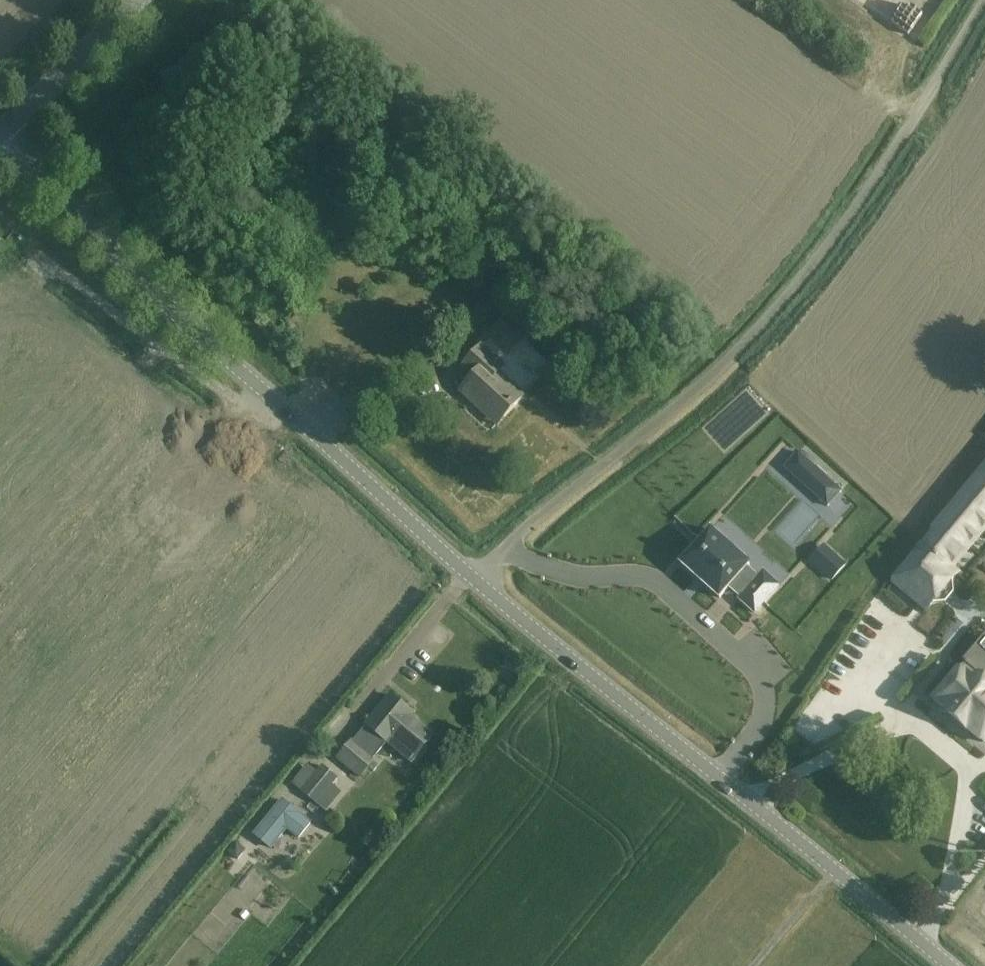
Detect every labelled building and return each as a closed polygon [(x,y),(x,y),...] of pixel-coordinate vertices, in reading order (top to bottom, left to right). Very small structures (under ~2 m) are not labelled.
[(489,337),(510,355),(525,338),(505,319),(489,337)] [(476,377),(461,393),(473,403),(475,400),(501,423),(524,397),(498,373),(504,365),(483,346),(464,367),(476,377)] [(759,449),(744,466),(791,507),(806,490),(759,449)] [(784,466),(812,491),(825,476),(798,451),(784,466)] [(891,582),(925,609),(955,572),(948,567),(984,520),(984,465),(891,582)] [(684,522),(656,553),(692,585),(701,576),(710,584),(708,586),(723,599),(746,573),(731,560),(726,565),(718,557),(720,554),(684,522)] [(816,564),(832,578),(844,564),(828,550),(816,564)] [(934,701),(950,715),(949,716),(965,729),(966,728),(983,743),(984,741),(984,647),(981,652),(977,648),(934,701)] [(356,743),(340,762),(362,780),(378,762),(377,761),(390,745),(414,764),(421,756),(435,740),(411,720),(415,715),(394,697),(368,728),(368,729),(357,744),(356,743)] [(324,765),(304,790),(319,803),(340,777),(324,765)] [(284,800),(255,836),(273,851),(288,832),(298,840),(312,823),(284,800)] [(237,844),(230,852),(239,859),(243,855),(242,847),(237,844)]
